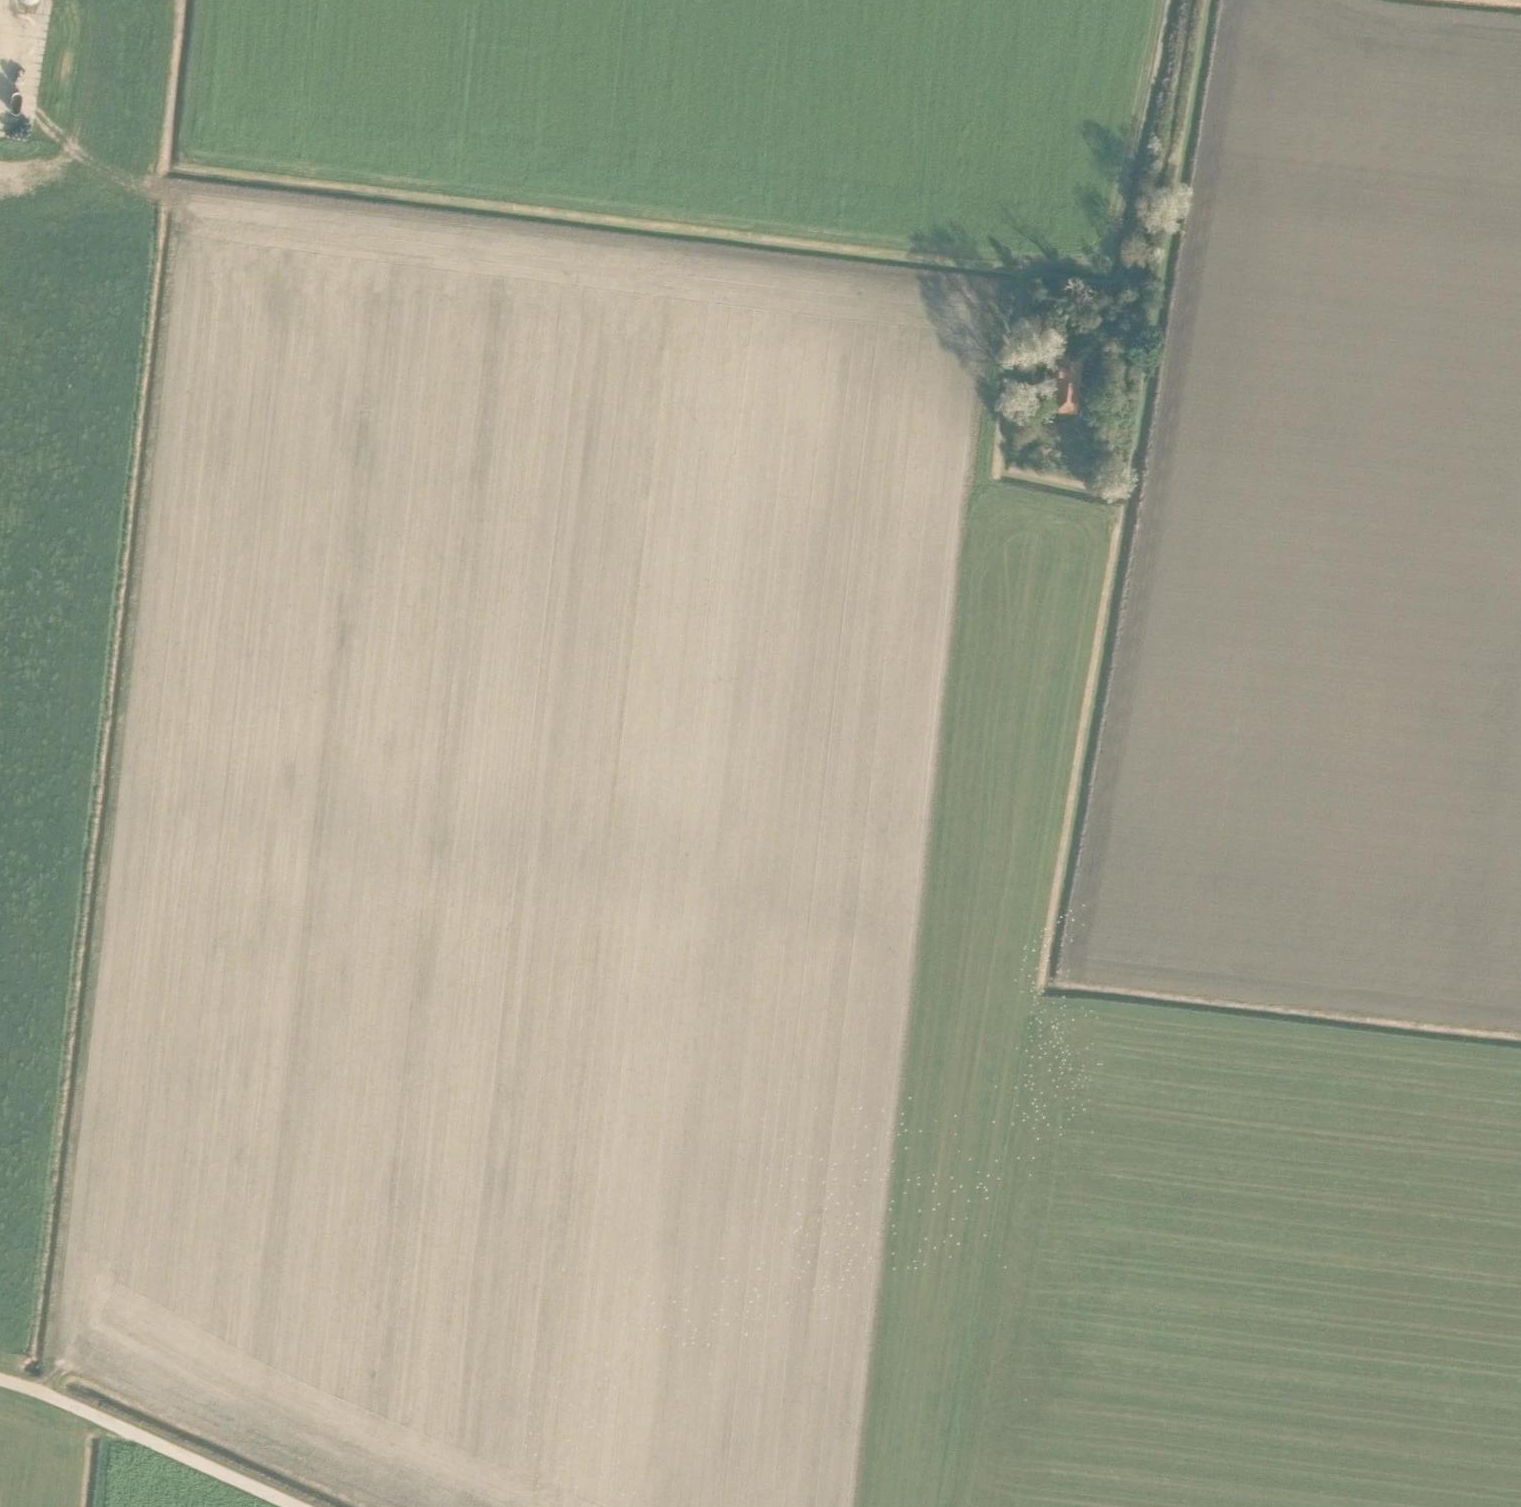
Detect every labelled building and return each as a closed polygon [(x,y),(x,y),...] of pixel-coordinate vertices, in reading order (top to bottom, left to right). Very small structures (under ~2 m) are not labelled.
[(1078,414),(1085,355),(1064,352),(1064,353),(1056,351),(1049,410),(1057,411),(1057,412),(1078,414)]
